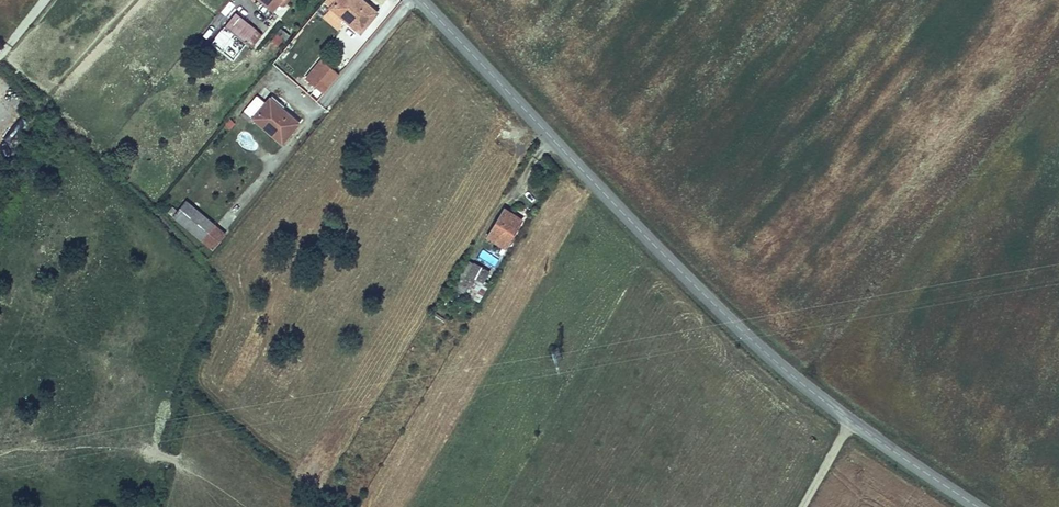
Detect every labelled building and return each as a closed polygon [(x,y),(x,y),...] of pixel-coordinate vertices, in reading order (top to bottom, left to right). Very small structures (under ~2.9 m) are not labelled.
[(316,2),(332,15),(344,25),(361,6),(355,0),(314,0),(316,2)] [(332,15),(316,2),(308,11),(324,25),(332,15)] [(220,7),(210,19),(231,35),(241,24),(220,7)] [(278,27),(270,41),(281,47),(288,32),(278,27)] [(305,51),(289,70),(308,86),(316,76),(323,67),(305,51)] [(240,94),(230,105),(267,136),(282,119),(254,95),(248,100),(240,94)] [(175,193),(162,209),(201,240),(213,224),(203,216),(175,193)] [(494,205),(477,232),(495,242),(511,216),(494,205)] [(463,260),(454,275),(463,281),(466,277),(473,281),(479,270),(463,260)]
